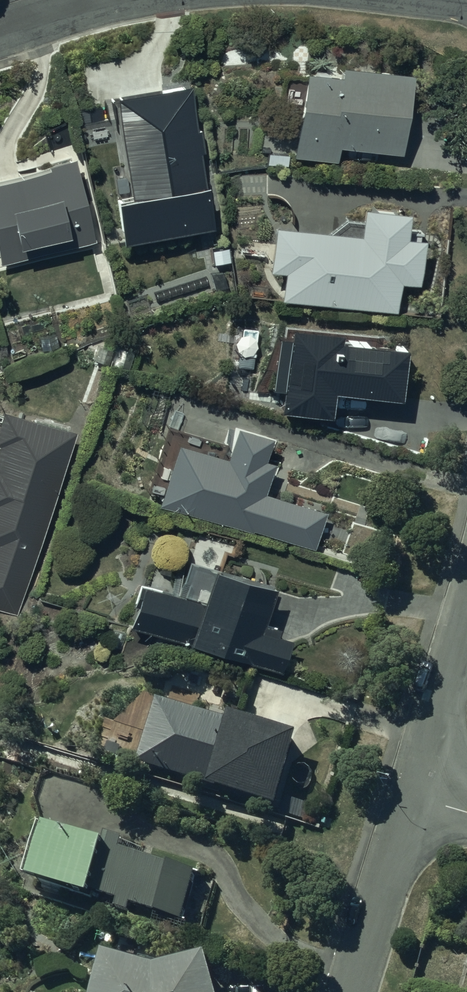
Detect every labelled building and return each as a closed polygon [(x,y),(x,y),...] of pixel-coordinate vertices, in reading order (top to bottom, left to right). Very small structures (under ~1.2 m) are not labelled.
[(298,72),(298,77),(280,76),(278,103),(296,104),(293,158),(336,162),(337,148),(400,154),(408,73),(334,66),(333,75),(298,72)] [(188,87),(115,98),(130,199),(114,202),(121,244),(211,229),(210,222),(216,222),(212,196),(206,197),(199,153),(203,152),(200,134),(196,135),(188,87)] [(0,179),(0,261),(0,262),(93,238),(73,159),(44,165),(45,170),(0,179)] [(358,215),(356,234),(299,231),(300,226),(269,224),(263,269),(280,270),(277,297),(394,310),(396,275),(416,277),(418,240),(400,239),(401,219),(358,215)] [(332,331),(282,327),(276,413),(326,416),(328,395),(396,400),(399,345),(332,340),(332,331)] [(0,411),(0,608),(20,614),(72,432),(0,411)] [(224,442),(165,424),(145,491),(156,494),(153,504),(249,531),(269,463),(260,460),(267,437),(228,425),(224,442)] [(173,593),(131,584),(129,594),(134,596),(125,626),(185,642),(185,645),(243,661),(244,660),(275,668),(284,637),(271,633),(273,625),(259,622),(268,588),(184,560),(173,593)] [(225,722),(156,701),(135,766),(205,787),(225,722)] [(297,740),(229,719),(207,791),(276,812),(297,740)] [(108,851),(45,830),(32,884),(92,904),(93,897),(119,905),(117,913),(130,917),(132,910),(155,916),(170,870),(123,855),(126,845),(111,840),(108,851)] [(198,876),(171,871),(158,916),(183,924),(198,876)] [(108,961),(99,991),(217,991),(208,962),(157,977),(108,961)]
